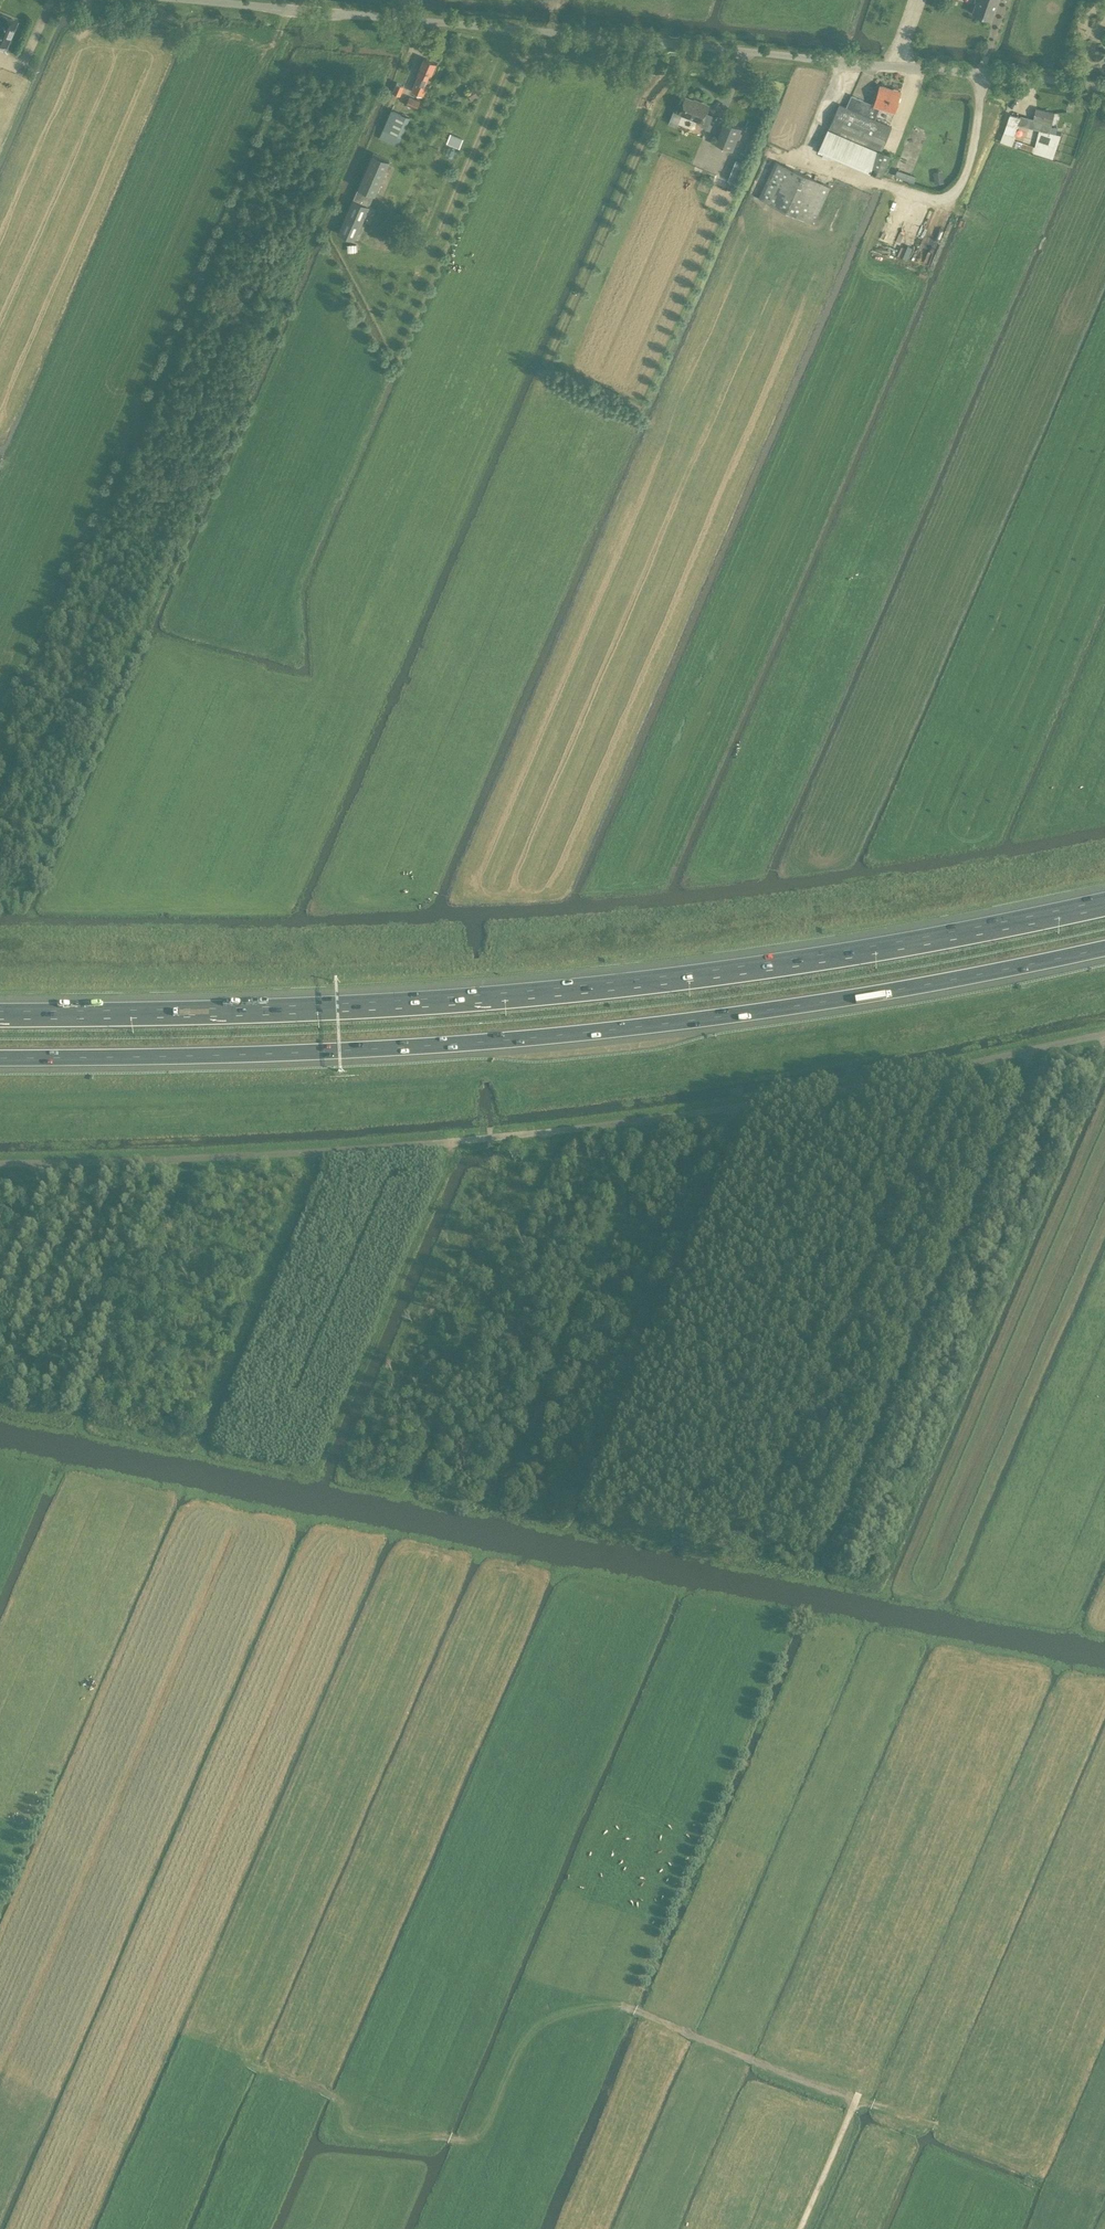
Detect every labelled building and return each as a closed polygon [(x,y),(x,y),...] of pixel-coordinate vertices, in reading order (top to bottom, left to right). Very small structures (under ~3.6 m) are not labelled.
[(973,11),(991,18),(998,0),(977,0),(973,11)] [(17,21),(1,14),(0,16),(0,42),(7,45),(17,21)] [(426,86),(424,85),(427,77),(429,78),(436,62),(424,57),(418,72),(419,73),(415,82),(412,90),(422,95),(426,86)] [(400,94),(404,85),(397,82),(393,91),(400,94)] [(819,149),(842,160),(869,171),(880,176),(889,154),(881,151),(891,126),(874,119),(879,106),(894,111),(900,91),(899,91),(898,93),(888,90),(889,88),(880,85),(874,104),(852,94),(846,107),(839,104),(819,149)] [(476,89),(468,95),(472,101),(481,96),(476,89)] [(417,108),(420,101),(410,96),(406,104),(417,108)] [(700,124),(708,128),(713,115),(706,112),(709,106),(685,96),(679,112),(702,121),(700,124)] [(1019,141),(1017,145),(1052,157),(1060,132),(1049,129),(1054,112),(1036,107),(1033,118),(1020,115),(1020,116),(1010,113),(1002,141),(1012,144),(1015,135),(1013,134),(1018,122),(1039,127),(1034,146),(1019,140),(1019,141)] [(398,146),(410,116),(402,113),(402,114),(391,110),(379,138),(398,146)] [(732,149),(741,128),(727,122),(718,143),(732,149)] [(451,133),(447,143),(459,148),(463,138),(451,133)] [(748,141),(746,147),(752,150),(754,144),(748,141)] [(375,193),(389,159),(373,152),(359,186),(353,199),(338,232),(355,239),(369,206),(369,205),(375,193)] [(737,157),(729,178),(737,181),(746,160),(737,157)] [(812,222),(829,185),(775,160),(758,196),(812,222)] [(904,178),(906,172),(898,169),(895,175),(904,178)] [(934,171),(935,183),(944,182),(942,170),(934,171)] [(865,187),(867,181),(839,171),(837,176),(865,187)] [(1007,808),(1011,795),(1004,793),(1000,806),(1007,808)]
